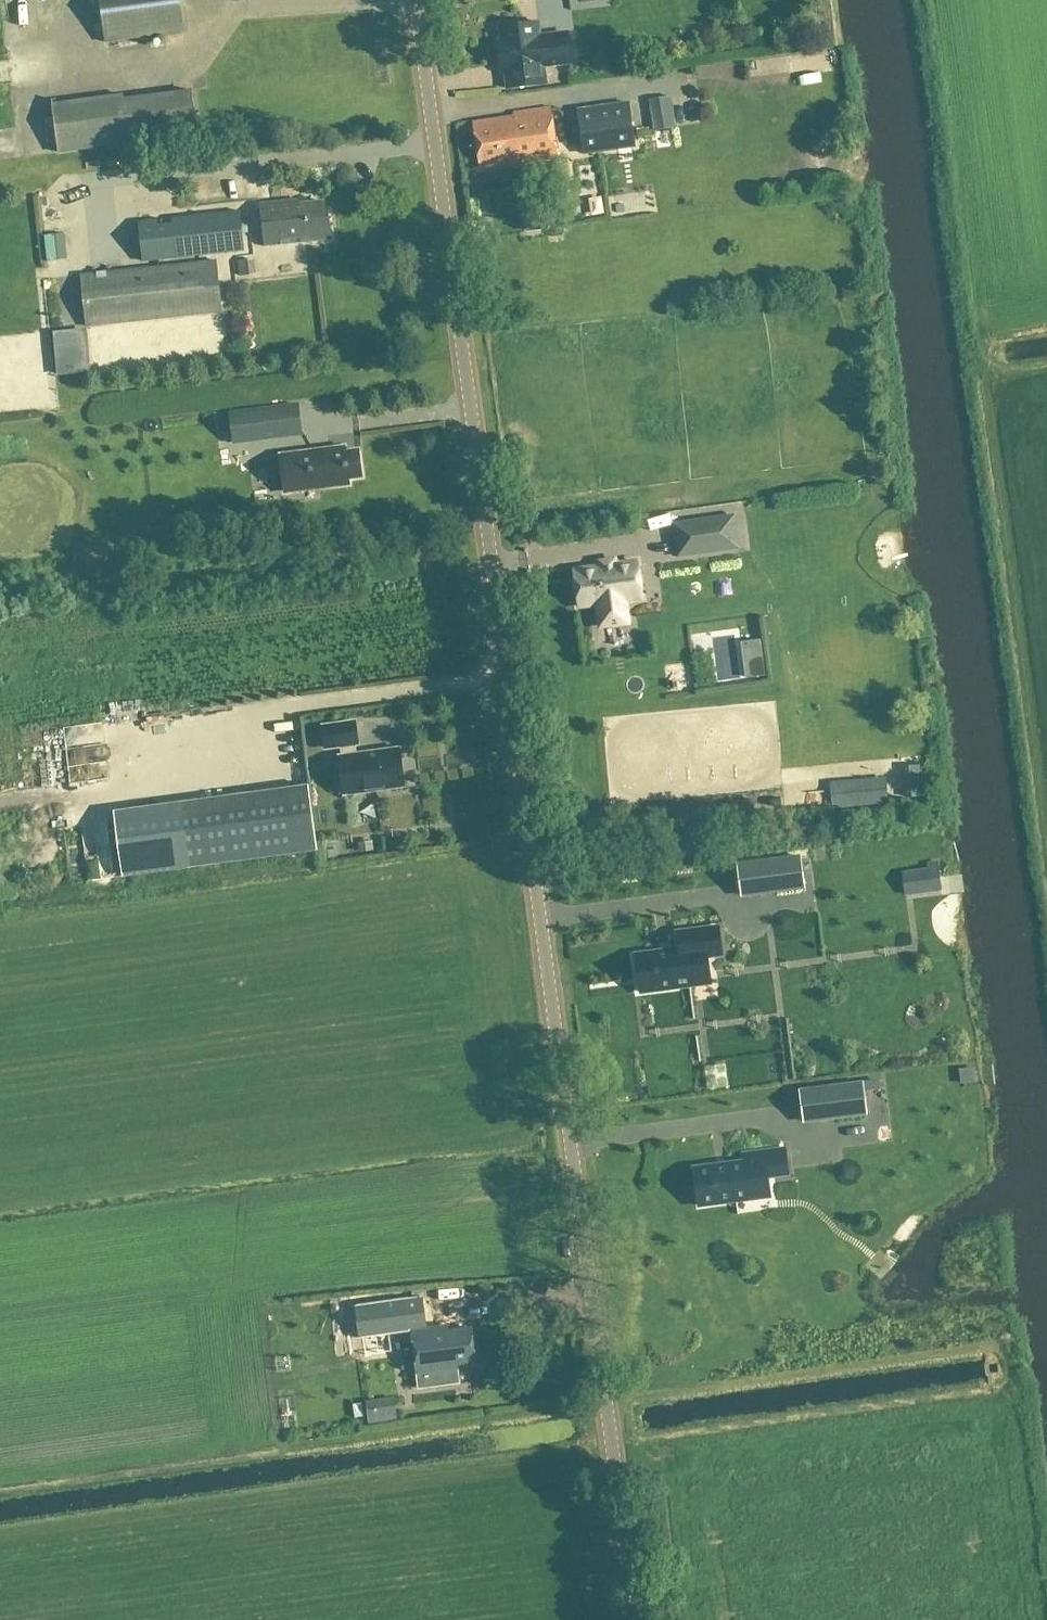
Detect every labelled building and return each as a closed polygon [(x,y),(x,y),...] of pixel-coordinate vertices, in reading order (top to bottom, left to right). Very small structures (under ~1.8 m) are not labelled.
[(104,42),(183,31),(178,0),(98,0),(104,42)] [(503,70),(506,89),(544,84),(542,66),(569,62),(565,32),(538,36),(536,22),(498,27),(500,42),(495,43),(499,71),(503,70)] [(123,100),(129,143),(196,134),(191,91),(123,100)] [(652,131),(673,128),(668,97),(647,100),(652,131)] [(628,104),(576,112),(583,155),(634,147),(628,104)] [(473,123),(480,168),(555,157),(548,109),(513,114),(513,117),(473,123)] [(297,200),(258,204),(263,246),(306,242),(328,240),(324,201),(298,204),(297,200)] [(156,220),(137,222),(141,262),(243,250),(239,211),(171,219),(171,223),(157,225),(156,220)] [(81,275),(83,301),(86,326),(219,312),(217,295),(214,261),(81,275)] [(55,336),(60,376),(90,373),(85,332),(55,336)] [(301,435),(297,406),(230,415),(234,443),(301,435)] [(285,493),(318,489),(348,485),(347,480),(360,478),(357,452),(344,454),(343,449),(280,457),(285,493)] [(678,557),(697,555),(737,549),(733,517),(692,523),(674,526),(678,557)] [(636,563),(614,566),(614,561),(599,563),(599,568),(574,572),(579,608),(596,606),(600,628),(627,624),(624,602),(641,599),(636,563)] [(343,795),(403,787),(399,750),(356,756),(355,745),(357,745),(354,724),(322,728),(325,749),(339,748),(341,758),(338,759),(343,795)] [(922,767),(906,767),(907,801),(923,801),(922,767)] [(187,869),(316,851),(307,787),(178,804),(187,869)] [(885,789),(830,793),(831,809),(886,805),(885,789)] [(799,858),(738,866),(742,897),(803,889),(799,858)] [(927,873),(903,876),(905,894),(940,890),(936,864),(927,866),(927,873)] [(678,950),(635,956),(640,993),(693,986),(689,960),(721,956),(717,928),(676,933),(678,950)] [(861,1084),(800,1092),(804,1123),(865,1115),(861,1084)] [(744,1162),(694,1169),(699,1207),(752,1200),(750,1182),(766,1180),(787,1177),(783,1150),(743,1155),(744,1162)] [(421,1297),(354,1307),(359,1339),(411,1332),(419,1388),(454,1383),(452,1365),(457,1364),(475,1361),(471,1328),(446,1332),(445,1325),(426,1328),(421,1297)]
